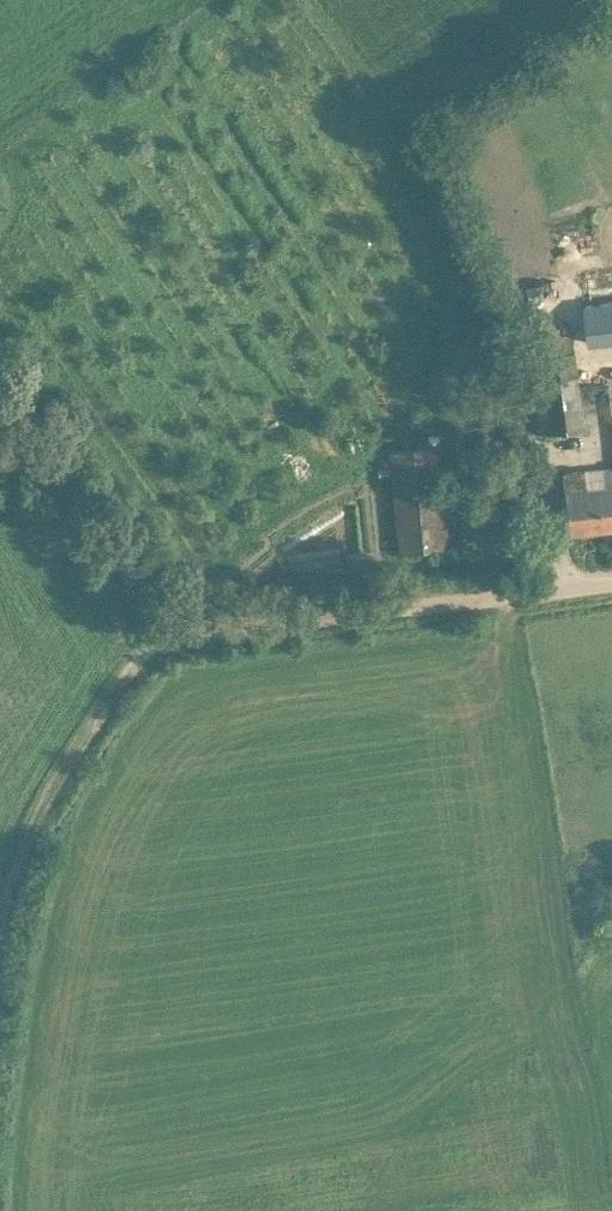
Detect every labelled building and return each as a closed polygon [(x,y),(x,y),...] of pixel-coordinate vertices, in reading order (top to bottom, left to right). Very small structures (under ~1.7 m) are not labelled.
[(584,305),(589,342),(611,340),(611,302),(584,305)] [(573,334),(526,339),(530,371),(533,389),(533,394),(538,432),(583,425),(579,389),(573,334)] [(390,451),(398,527),(401,551),(449,546),(438,446),(390,451)] [(564,471),(568,508),(571,532),(611,527),(611,484),(587,487),(585,469),(564,471)]
